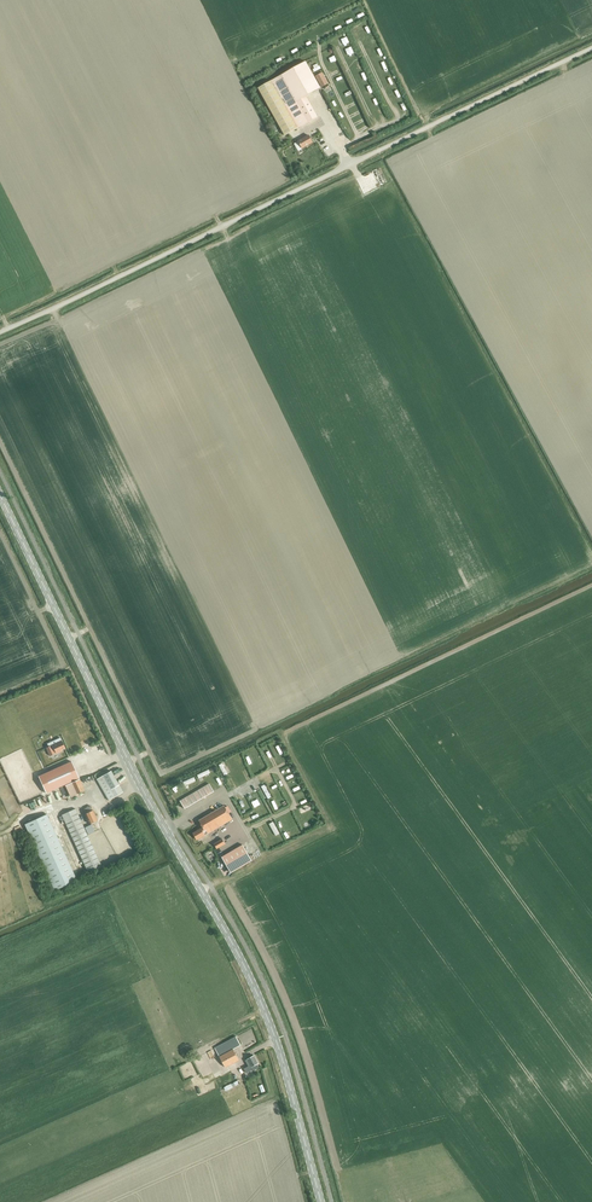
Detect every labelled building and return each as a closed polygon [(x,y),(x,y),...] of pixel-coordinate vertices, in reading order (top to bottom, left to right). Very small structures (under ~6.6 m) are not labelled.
[(363,58),(356,60),(358,66),(365,64),(363,58)] [(271,81),(258,88),(285,136),(298,128),(306,124),(307,123),(295,102),(306,96),(320,88),(306,62),(305,62),(271,81)] [(365,79),(371,76),(369,70),(362,73),(365,79)] [(322,73),(316,76),(322,87),(328,84),(322,73)] [(318,117),(306,96),(295,102),(307,123),(318,117)] [(313,98),(313,99),(312,98),(309,99),(316,114),(320,112),(313,98)] [(362,129),(372,124),(370,120),(360,125),(362,129)] [(302,148),(312,142),(309,136),(296,143),(294,144),(298,150),(302,148)] [(18,700),(20,705),(31,699),(29,695),(18,700)] [(41,725),(29,729),(30,733),(43,728),(41,725)] [(56,753),(61,751),(60,750),(64,748),(60,739),(55,741),(56,743),(45,748),(49,756),(56,753)] [(93,754),(106,749),(102,739),(84,747),(85,750),(81,752),(83,759),(87,757),(88,761),(95,758),(93,754)] [(238,752),(242,762),(247,761),(243,750),(238,752)] [(224,759),(220,761),(225,771),(229,768),(224,759)] [(71,761),(49,771),(50,775),(39,780),(45,793),(79,778),(71,761)] [(211,765),(199,770),(200,773),(212,768),(211,765)] [(111,771),(97,779),(109,800),(123,792),(111,771)] [(185,781),(197,776),(196,773),(184,777),(185,781)] [(269,794),(273,792),(267,780),(263,782),(269,794)] [(79,793),(73,782),(65,785),(70,797),(79,793)] [(179,801),(184,809),(213,791),(209,784),(179,801)] [(258,799),(264,796),(261,790),(255,793),(258,799)] [(30,805),(46,799),(44,794),(28,800),(30,805)] [(208,833),(232,819),(224,805),(199,821),(203,827),(193,833),(197,840),(206,834),(208,833)] [(93,810),(92,810),(90,806),(82,809),(89,824),(97,820),(93,810)] [(61,815),(89,875),(102,869),(75,809),(61,815)] [(39,818),(24,824),(54,890),(76,880),(48,818),(47,814),(39,818)] [(276,831),(281,829),(275,816),(270,819),(276,831)] [(214,844),(217,849),(225,844),(222,839),(214,844)] [(222,857),(231,873),(252,860),(243,845),(222,857)] [(215,1048),(225,1067),(239,1059),(233,1048),(241,1044),(237,1036),(215,1048)] [(253,1069),(254,1070),(259,1067),(257,1063),(258,1063),(254,1055),(245,1060),(249,1066),(245,1068),(247,1072),(253,1069)] [(218,1086),(220,1091),(234,1084),(228,1073),(215,1080),(219,1086),(218,1086)]
